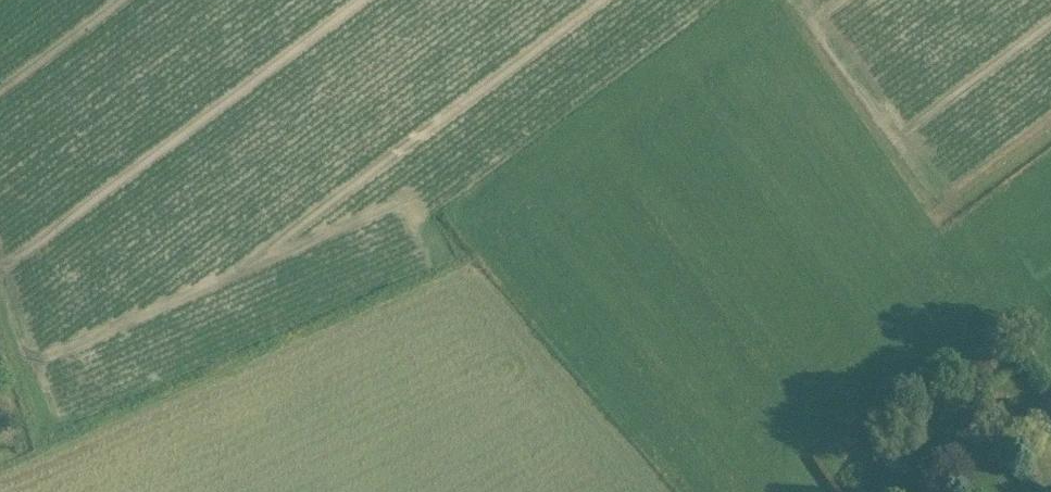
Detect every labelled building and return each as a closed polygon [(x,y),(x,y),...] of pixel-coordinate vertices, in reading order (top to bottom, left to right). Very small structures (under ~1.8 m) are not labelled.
[(1039,414),(1050,416),(1050,401),(1041,400),(1039,414)] [(894,453),(899,461),(906,463),(914,458),(906,445),(894,453)]
